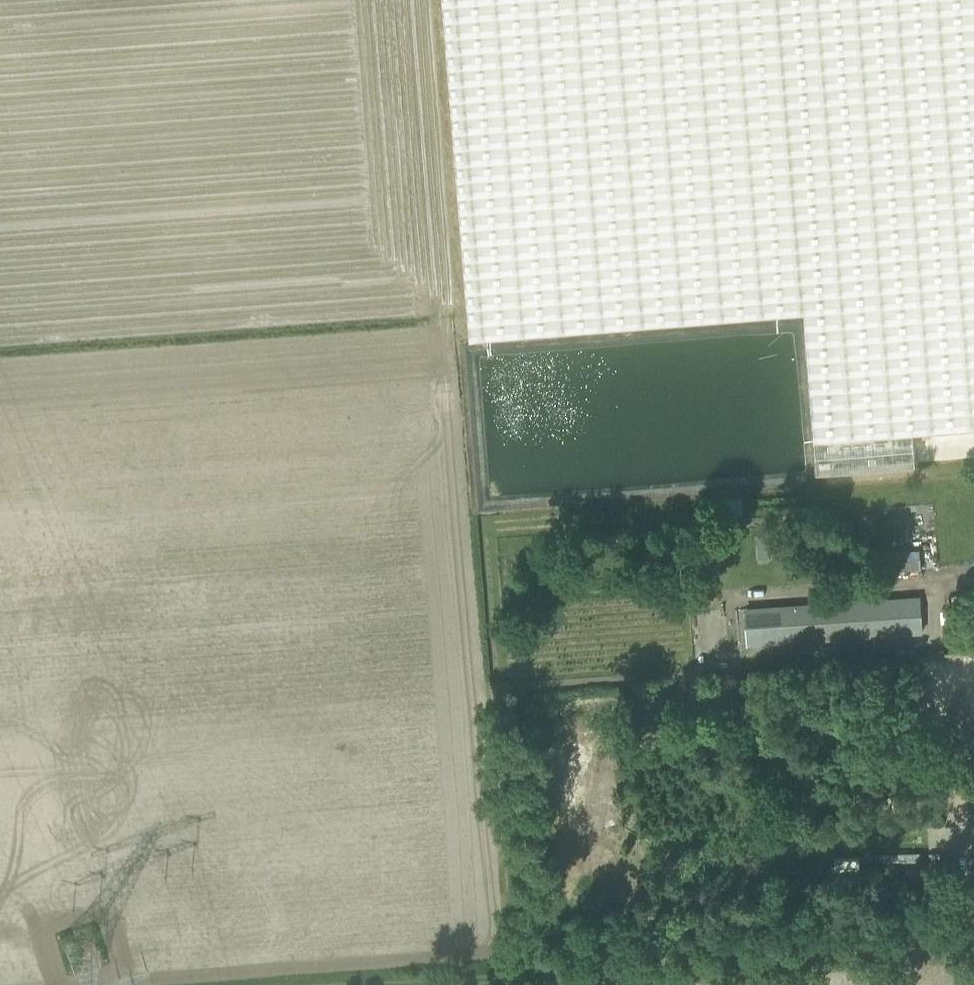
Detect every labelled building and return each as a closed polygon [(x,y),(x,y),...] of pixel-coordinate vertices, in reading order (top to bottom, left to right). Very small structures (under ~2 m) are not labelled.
[(472,338),(806,311),(819,471),(917,463),(914,431),(973,426),(973,0),(445,0),(472,338)] [(859,515),(861,535),(878,534),(877,514),(859,515)] [(750,642),(923,630),(921,596),(747,608),(750,642)]
